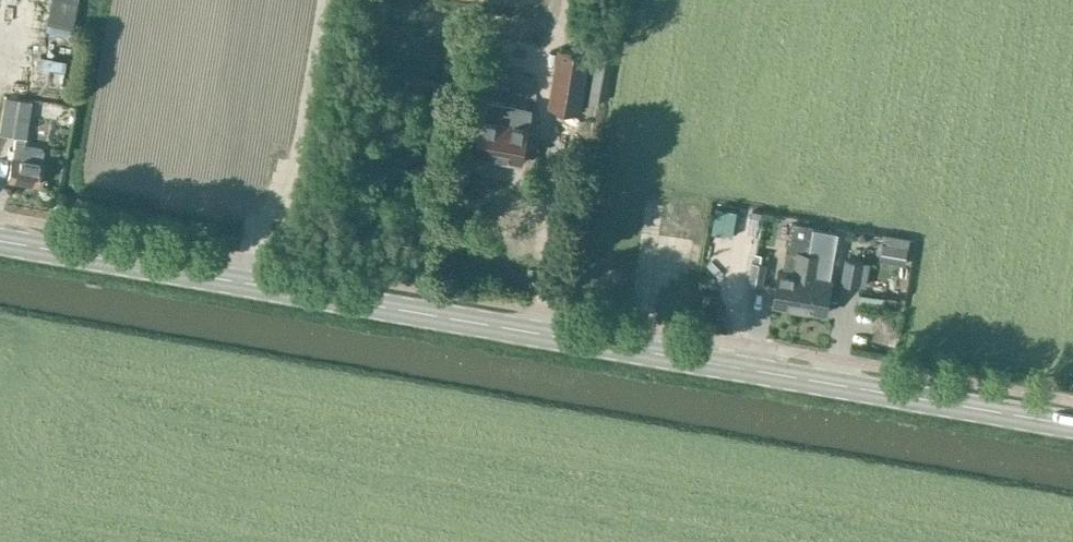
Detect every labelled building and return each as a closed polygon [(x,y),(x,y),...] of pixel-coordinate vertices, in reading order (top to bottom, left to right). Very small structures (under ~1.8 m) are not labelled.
[(47,23),(72,28),(77,0),(51,0),(47,23)] [(580,111),(587,65),(589,53),(559,48),(550,106),(580,111)] [(523,64),(519,99),(545,102),(549,66),(523,64)] [(31,101),(4,97),(0,125),(0,134),(16,137),(11,158),(8,180),(36,184),(40,163),(41,150),(24,146),(31,101)] [(484,101),(475,154),(522,162),(531,110),(484,101)] [(775,235),(778,217),(778,216),(765,214),(762,233),(775,235)] [(790,224),(786,249),(796,251),(809,253),(813,227),(799,225),(790,224)] [(783,269),(783,239),(768,239),(768,269),(783,269)] [(908,248),(883,244),(880,261),(905,265),(908,248)] [(780,270),(775,305),(800,309),(802,309),(811,254),(810,254),(809,253),(796,251),(786,249),(783,271),(780,270)] [(826,313),(831,279),(820,277),(823,256),(811,254),(802,309),(826,313)] [(863,262),(855,261),(844,259),(840,283),(859,286),(863,262)] [(753,264),(749,283),(763,286),(766,266),(753,264)] [(871,307),(875,285),(862,282),(858,305),(871,307)] [(886,306),(906,308),(907,299),(887,296),(886,306)] [(890,330),(890,317),(864,316),(864,329),(890,330)]
